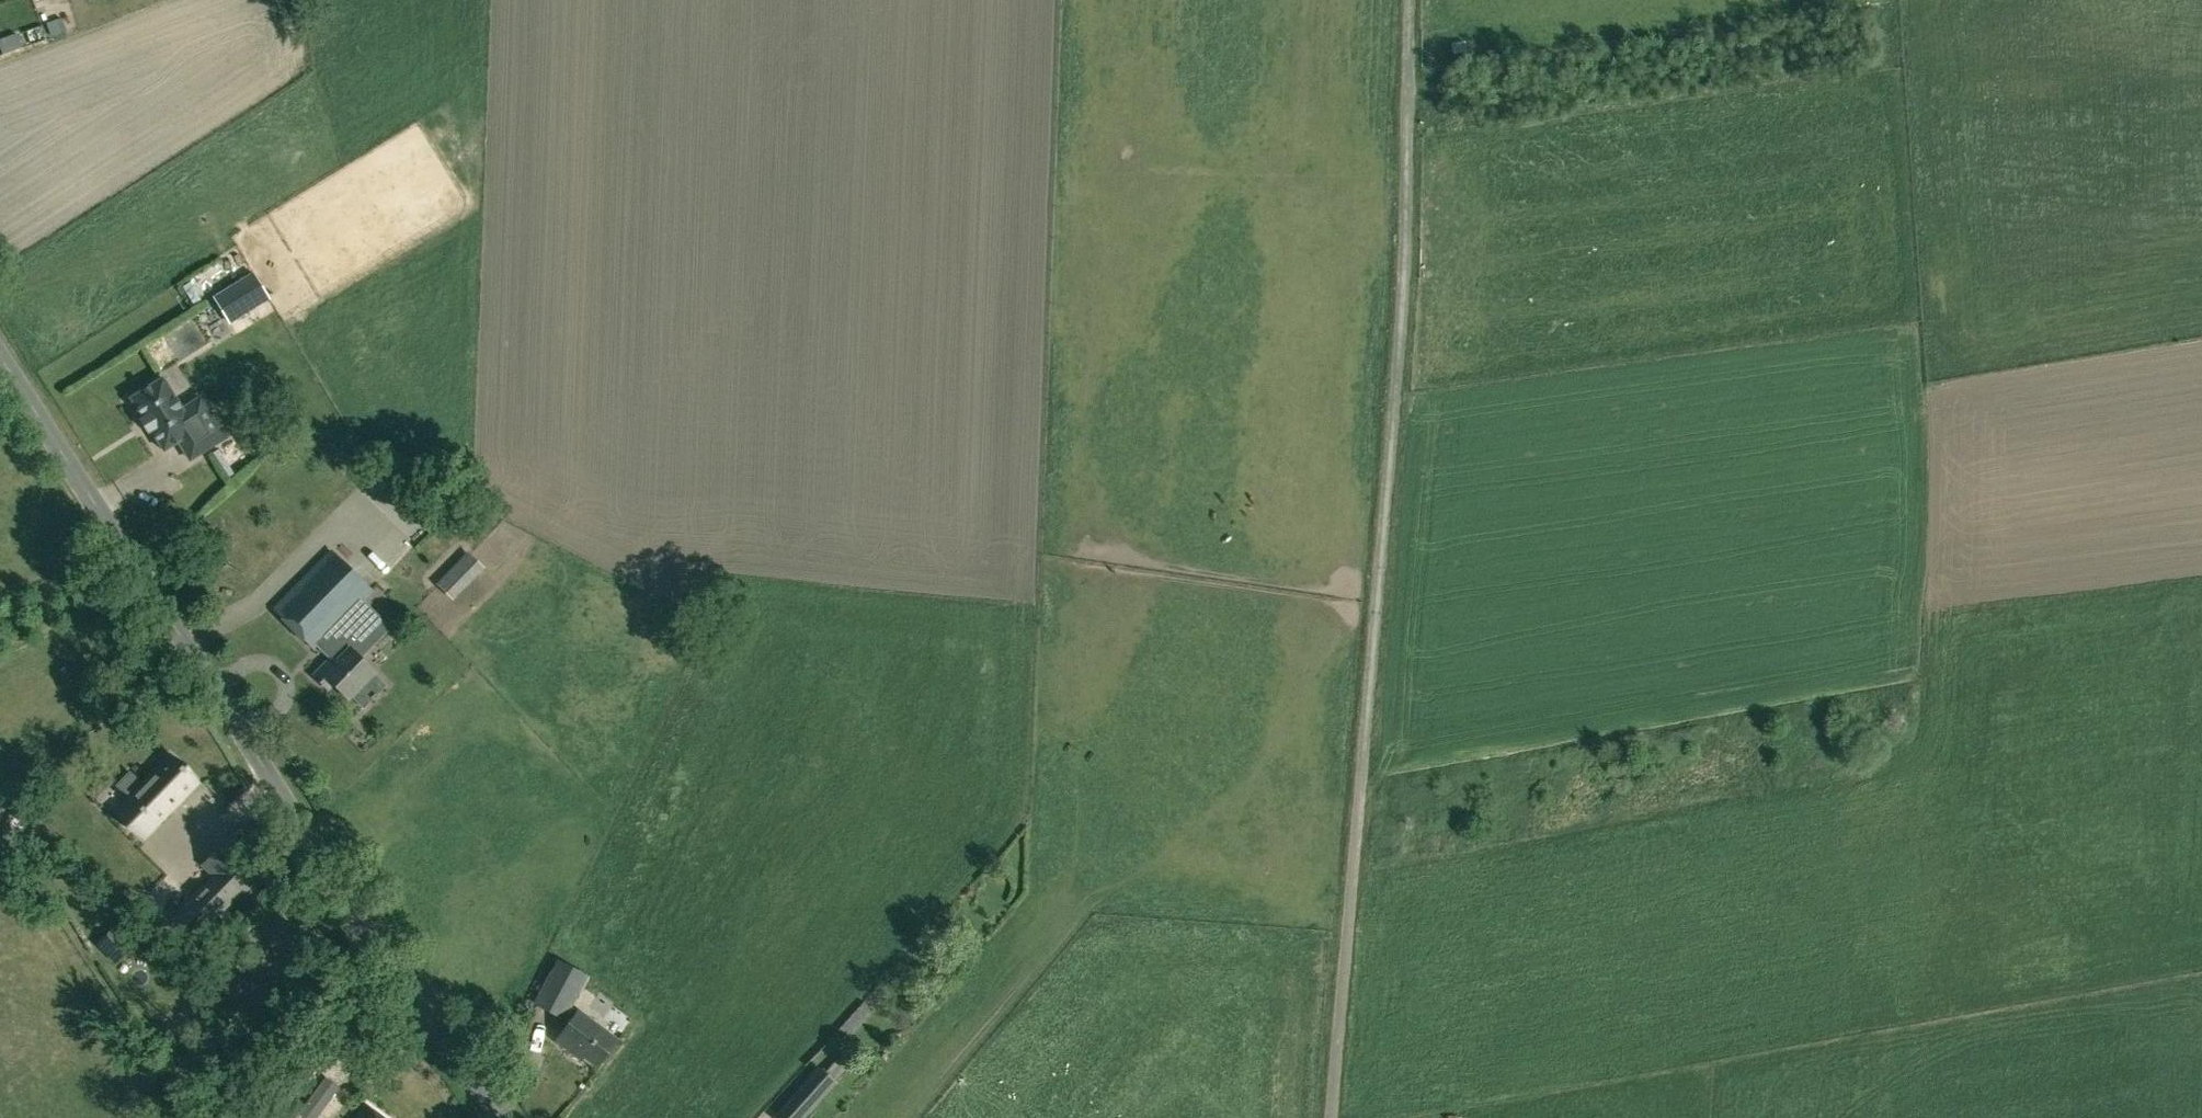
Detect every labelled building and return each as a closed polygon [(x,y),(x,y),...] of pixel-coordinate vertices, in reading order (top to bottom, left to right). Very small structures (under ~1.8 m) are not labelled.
[(66,31),(61,18),(47,23),(52,37),(66,31)] [(17,34),(0,40),(0,46),(4,55),(22,48),(17,34)] [(271,299),(254,272),(214,297),(231,324),(271,299)] [(182,407),(164,378),(131,398),(143,418),(141,420),(150,433),(153,432),(165,452),(191,436),(201,453),(227,437),(201,395),(182,407)] [(348,698),(375,671),(351,648),(348,651),(329,632),(369,591),(330,553),(274,609),(313,648),(319,642),(338,661),(324,674),(348,698)] [(164,738),(38,808),(67,858),(194,790),(164,738)] [(229,840),(207,857),(213,865),(175,897),(192,923),(256,876),(229,840)] [(563,1018),(586,975),(559,961),(536,1003),(563,1018)] [(850,1037),(874,1010),(864,1001),(840,1028),(850,1037)] [(598,1067),(618,1041),(579,1011),(556,1041),(572,1053),(575,1050),(598,1067)] [(836,1084),(819,1069),(775,1117),(776,1117),(804,1117),(836,1084)] [(365,1105),(355,1117),(382,1117),(365,1105)]
